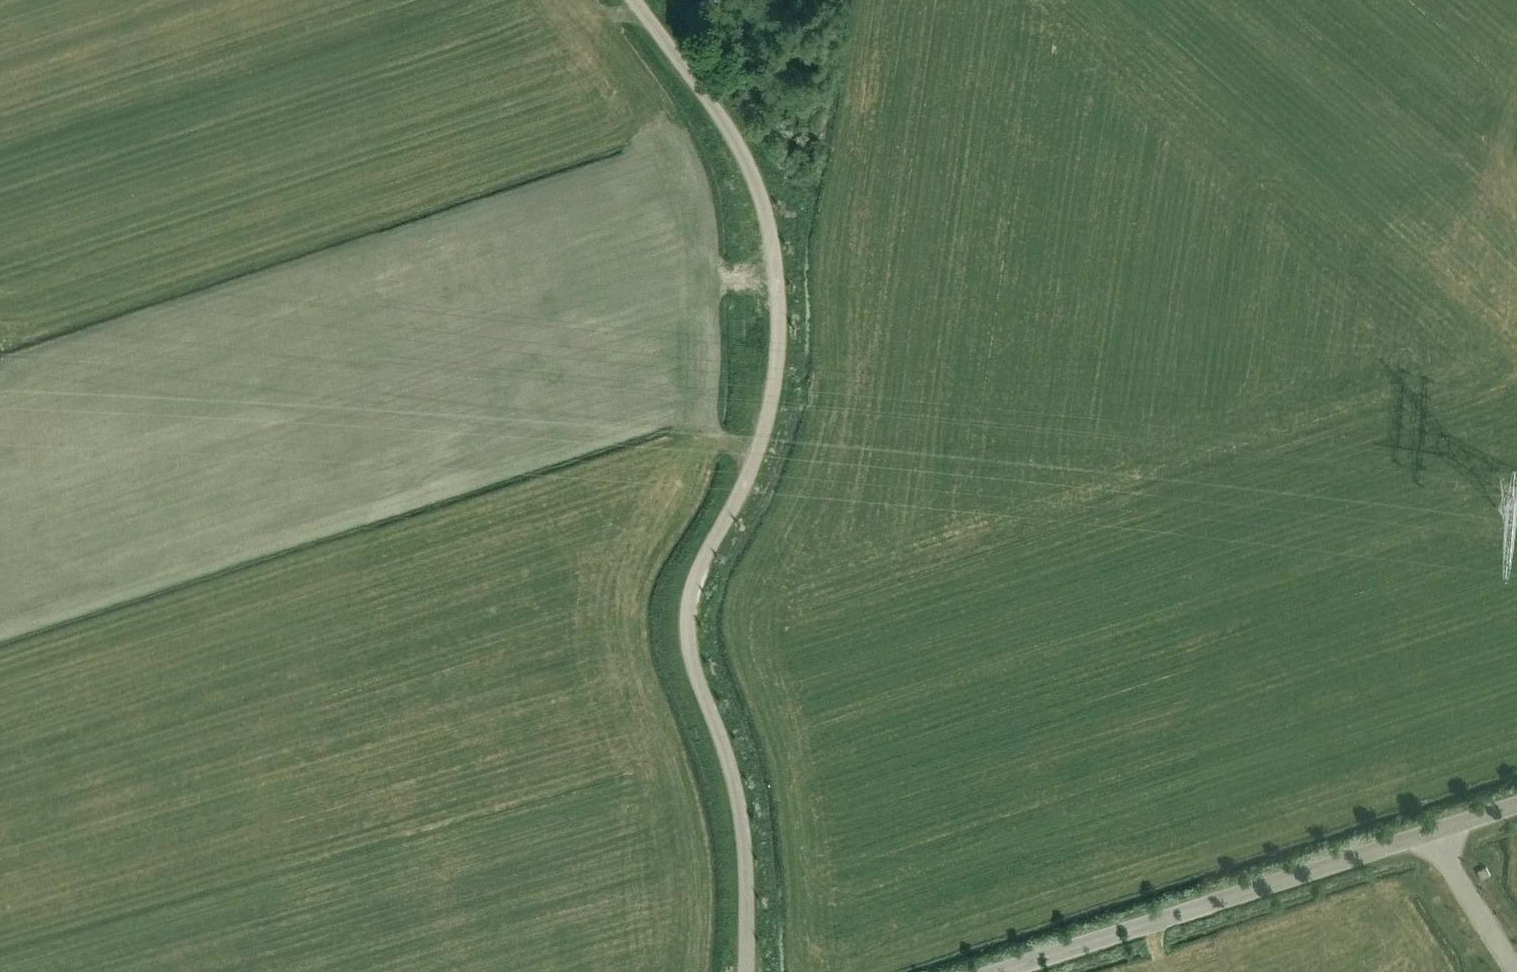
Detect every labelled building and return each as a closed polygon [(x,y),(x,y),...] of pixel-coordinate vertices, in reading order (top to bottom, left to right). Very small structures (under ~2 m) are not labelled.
[(1491,875),(1486,867),(1477,872),(1482,880),(1491,875)]
